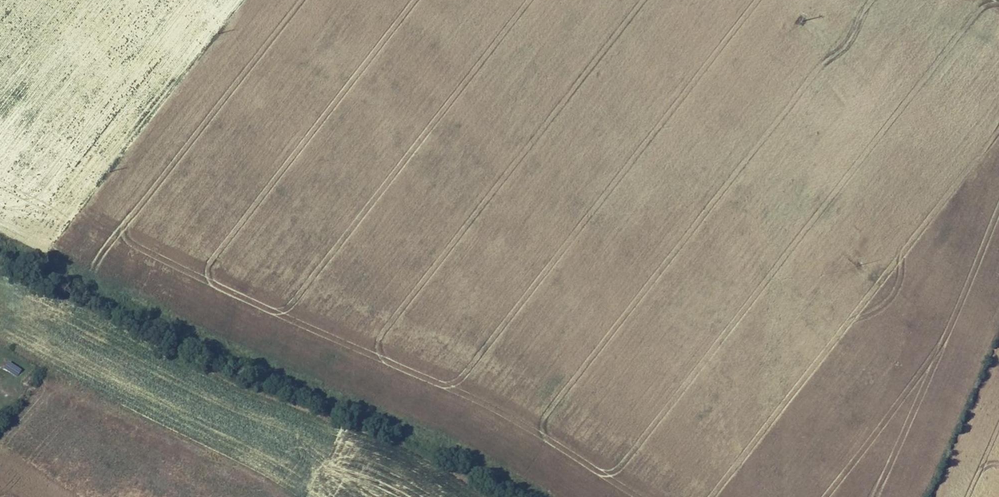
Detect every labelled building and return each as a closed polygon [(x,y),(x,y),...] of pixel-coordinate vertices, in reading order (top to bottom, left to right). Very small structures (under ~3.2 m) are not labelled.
[(3,370),(18,378),(22,370),(7,363),(3,370)]
